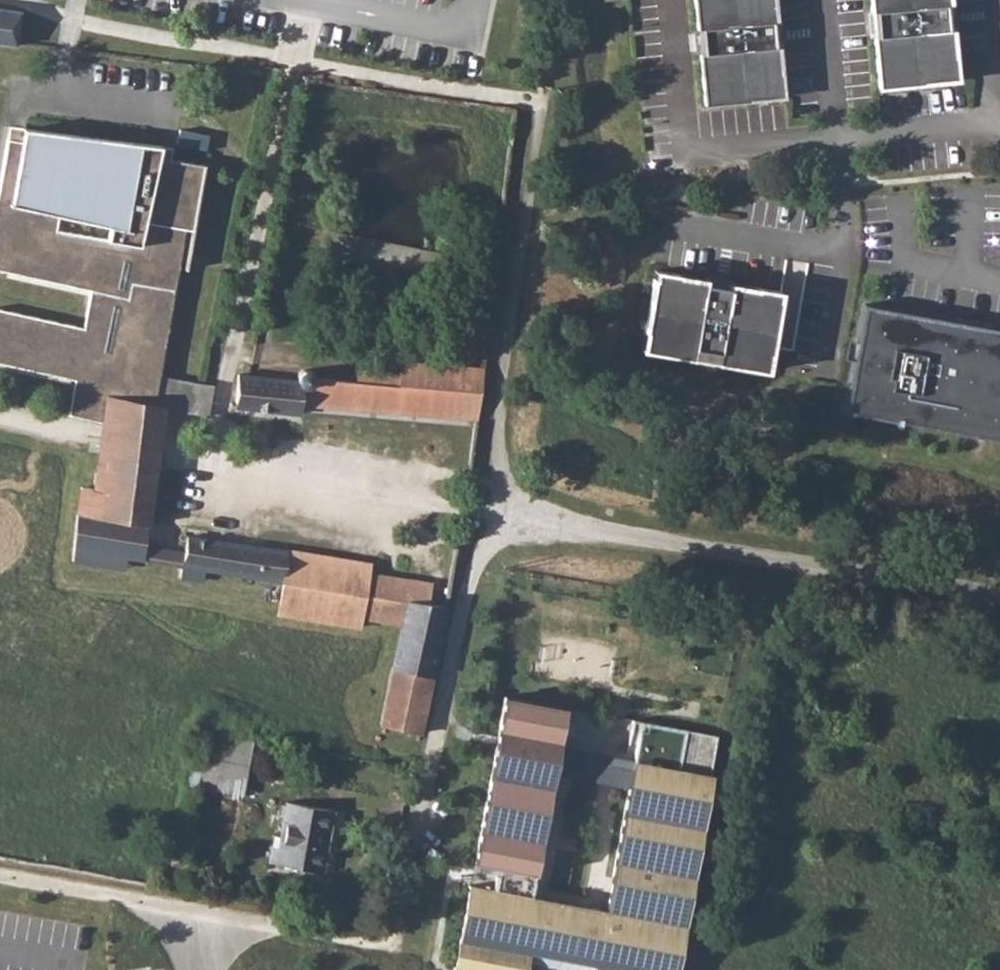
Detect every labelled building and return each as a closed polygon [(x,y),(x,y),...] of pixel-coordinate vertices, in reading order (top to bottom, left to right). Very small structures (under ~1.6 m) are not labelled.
[(697,29),(701,28),(703,52),(700,53),(705,104),(784,96),(779,45),(776,45),(773,21),(777,21),(775,0),(695,0),(697,29)] [(872,12),(875,12),(877,36),(874,36),(879,87),(959,80),(953,29),(950,29),(948,5),(951,4),(951,0),(870,0),(872,12)] [(14,43),(15,40),(19,9),(0,7),(0,42),(14,43)] [(21,127),(20,141),(5,139),(0,169),(0,271),(88,290),(81,328),(0,310),(0,364),(71,380),(65,415),(101,422),(115,424),(120,399),(152,405),(183,227),(191,229),(203,163),(157,155),(159,144),(21,127)] [(781,291),(730,283),(730,286),(706,282),(706,278),(655,270),(642,349),(693,357),(694,354),(718,358),(717,361),(769,370),(781,291)] [(865,307),(847,410),(975,434),(999,439),(999,332),(865,307)] [(297,379),(246,374),(237,373),(234,406),(299,412),(300,403),(476,420),(483,369),(395,362),(394,374),(356,371),(355,382),(315,377),(313,371),(309,368),(305,367),(302,368),(299,371),(297,374),(297,379)] [(102,422),(97,456),(118,459),(120,445),(156,449),(161,407),(206,415),(211,384),(157,375),(152,405),(142,403),(140,412),(125,409),(126,400),(120,399),(115,424),(102,422)] [(91,488),(79,486),(74,511),(72,546),(142,558),(144,543),(156,449),(120,445),(118,459),(97,456),(91,488)] [(282,582),(287,550),(186,535),(185,541),(183,550),(181,565),(203,569),(282,582)] [(183,550),(144,543),(142,558),(181,565),(183,550)] [(123,555),(72,546),(70,560),(121,569),(123,555)] [(287,550),(282,582),(277,613),(360,627),(362,617),(401,624),(392,666),(432,674),(446,605),(426,602),(430,581),(400,577),(368,572),(369,561),(287,550)] [(203,569),(181,565),(179,577),(201,581),(203,569)] [(432,674),(392,666),(380,724),(419,732),(432,674)] [(505,698),(475,863),(497,867),(493,889),(471,885),(456,968),(467,969),(627,969),(637,916),(607,911),(531,896),(566,709),(505,698)] [(689,892),(718,737),(634,721),(627,755),(636,756),(614,878),(689,892)] [(205,731),(201,757),(248,765),(252,739),(205,731)] [(248,765),(201,757),(196,787),(242,794),(248,765)] [(278,847),(272,845),(269,863),(321,871),(332,810),(286,802),(280,836),(278,847)] [(689,892),(614,878),(607,911),(637,916),(627,969),(675,969),(689,892)]
